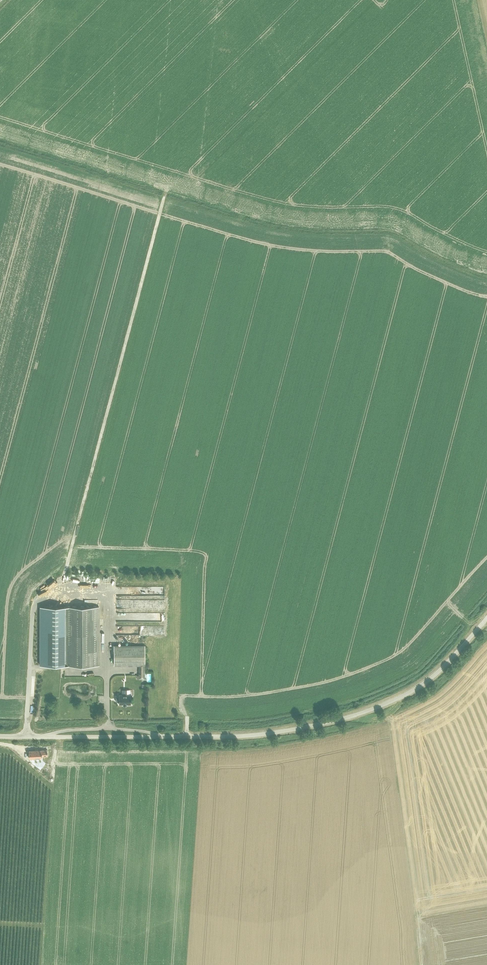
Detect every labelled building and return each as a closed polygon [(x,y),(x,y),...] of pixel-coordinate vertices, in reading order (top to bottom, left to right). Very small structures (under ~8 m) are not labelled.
[(65,607),(39,606),(39,665),(65,665),(65,607)] [(99,607),(65,607),(65,665),(99,665),(99,607)] [(114,665),(145,665),(145,645),(114,645),(114,665)] [(131,704),(131,695),(126,695),(126,691),(122,691),(122,695),(119,695),(119,704),(123,704),(123,705),(126,705),(126,704),(131,704)] [(47,749),(29,750),(29,758),(42,758),(42,756),(48,755),(47,749)]
